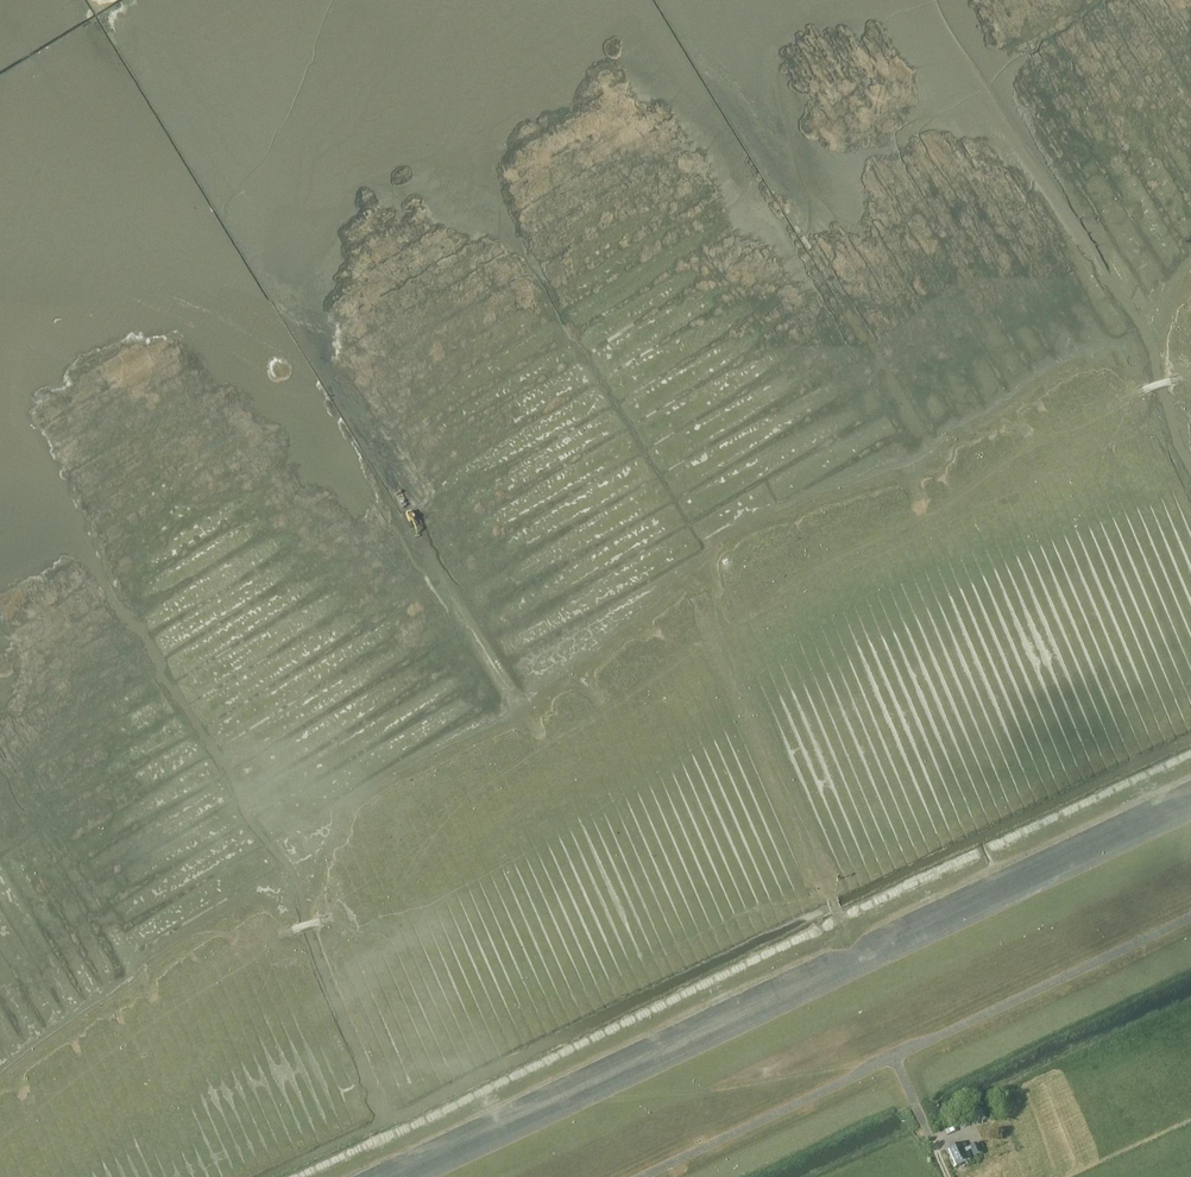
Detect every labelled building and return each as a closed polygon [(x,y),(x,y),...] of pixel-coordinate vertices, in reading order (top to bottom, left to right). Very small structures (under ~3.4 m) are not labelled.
[(979,1117),(981,1121),(988,1119),(987,1114),(989,1113),(987,1109),(975,1113),(977,1118),(979,1117)] [(956,1165),(971,1158),(968,1151),(971,1150),(973,1156),(981,1152),(977,1143),(967,1148),(964,1141),(948,1148),(956,1165)]
